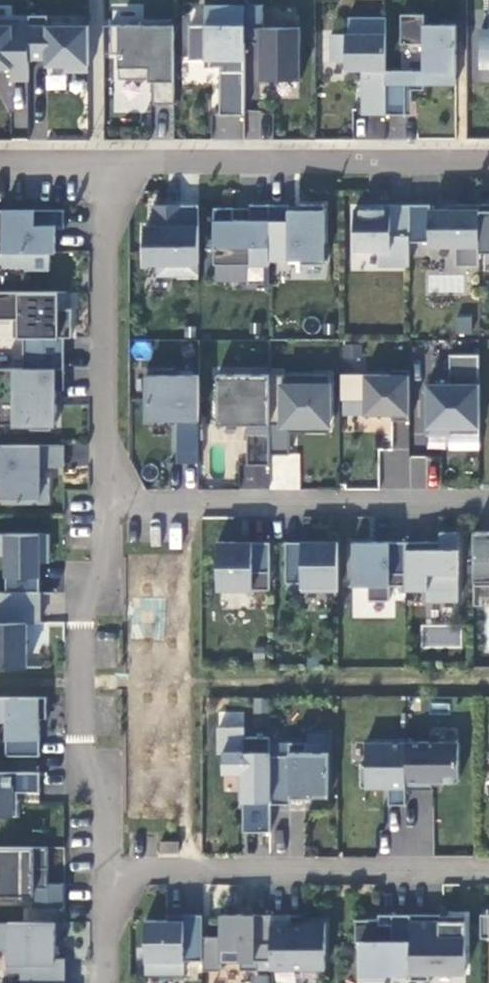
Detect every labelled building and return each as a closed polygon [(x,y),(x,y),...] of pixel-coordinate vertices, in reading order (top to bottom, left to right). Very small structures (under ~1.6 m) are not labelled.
[(245,42),(245,5),(205,5),(205,24),(190,25),(190,60),(211,59),(211,67),(220,66),(221,114),(246,114),(245,42)] [(264,5),(245,5),(245,42),(260,42),(260,80),(301,79),(301,28),(264,28),(264,5)] [(49,14),(30,14),(30,20),(30,28),(30,58),(47,58),(47,64),(66,64),(66,70),(89,70),(89,24),(48,24),(49,14)] [(457,24),(425,24),(425,15),(402,15),(402,43),(424,44),(424,71),(387,71),(386,114),(406,114),(406,85),(425,84),(457,84),(457,24)] [(362,114),(386,114),(387,71),(387,17),(349,17),(349,34),(331,34),(331,61),(346,61),(346,69),(362,69),(362,114)] [(30,28),(13,28),(13,19),(0,20),(0,67),(6,67),(12,67),(13,79),(30,78),(30,58),(30,28)] [(30,20),(13,19),(13,28),(30,28),(30,20)] [(174,104),(175,23),(145,22),(145,25),(111,25),(112,54),(119,54),(119,75),(154,75),(154,81),(154,104),(174,104)] [(406,85),(406,114),(413,114),(413,89),(425,90),(425,84),(406,85)] [(262,138),(262,111),(247,111),(247,138),(262,138)] [(215,134),(237,139),(240,126),(217,121),(215,134)] [(199,275),(199,205),(155,204),(155,225),(145,224),(145,263),(159,263),(159,275),(199,275)] [(410,242),(410,204),(390,204),(390,209),(355,209),(355,249),(380,249),(379,265),(410,265),(410,242)] [(431,204),(410,204),(410,242),(430,242),(430,246),(456,246),(457,266),(480,266),(480,252),(480,204),(459,205),(459,209),(448,209),(432,209),(431,204)] [(480,204),(480,252),(488,252),(488,204),(480,204)] [(234,208),(215,208),(215,264),(270,265),(270,260),(270,205),(251,205),(251,220),(234,220),(234,208)] [(290,205),(270,205),(270,260),(301,259),(301,264),(325,264),(325,205),(301,205),(301,209),(290,209),(290,205)] [(0,210),(0,244),(4,244),(3,265),(26,267),(26,270),(50,270),(50,252),(56,252),(57,228),(65,229),(65,210),(0,210)] [(65,368),(65,337),(72,337),(72,309),(67,309),(59,309),(59,291),(0,292),(0,319),(14,319),(19,319),(19,337),(24,337),(24,368),(65,368)] [(67,291),(59,291),(59,309),(67,309),(67,291)] [(472,317),(458,317),(458,331),(472,331),(472,317)] [(361,345),(346,345),(346,357),(361,357),(361,345)] [(480,427),(480,354),(451,354),(450,384),(428,384),(428,400),(431,403),(431,409),(427,412),(428,434),(451,434),(451,428),(480,427)] [(0,368),(0,424),(31,424),(31,429),(52,429),(52,424),(57,424),(57,391),(65,390),(65,368),(24,368),(0,368)] [(198,463),(199,375),(179,375),(179,369),(147,369),(147,420),(177,420),(177,463),(198,463)] [(410,420),(410,371),(393,370),(393,375),(366,375),(365,414),(393,414),(393,421),(410,420)] [(270,454),(270,375),(218,375),(218,424),(248,425),(248,465),(270,465),(270,454)] [(284,375),(270,375),(270,454),(290,454),(289,424),(330,424),(329,375),(316,375),(316,385),(284,385),(284,375)] [(0,445),(0,469),(3,469),(3,503),(50,502),(50,478),(40,477),(40,466),(65,466),(65,445),(0,445)] [(474,532),(474,585),(488,585),(488,532),(474,532)] [(459,602),(459,533),(440,533),(440,543),(440,550),(428,550),(428,543),(406,542),(406,586),(406,590),(427,591),(427,602),(459,602)] [(40,593),(40,563),(40,555),(50,555),(50,534),(0,534),(0,555),(6,555),(7,593),(40,593)] [(406,586),(406,542),(380,543),(353,543),(353,586),(369,586),(369,601),(390,600),(390,586),(406,586)] [(270,590),(271,543),(244,543),(218,543),(218,590),(270,590)] [(338,592),(338,543),(313,543),(286,543),(286,584),(302,583),(302,592),(338,592)] [(0,593),(0,668),(27,668),(27,623),(40,623),(40,593),(7,593),(0,593)] [(421,625),(420,647),(461,648),(461,626),(421,625)] [(0,697),(0,721),(7,721),(6,755),(40,755),(40,719),(47,718),(47,697),(0,697)] [(271,742),(271,804),(291,804),(291,799),(311,799),(311,793),(329,793),(328,732),(308,732),(308,742),(271,742)] [(271,742),(271,737),(244,737),(244,752),(223,752),(224,772),(243,772),(243,802),(250,801),(251,832),(271,831),(271,804),(271,742)] [(407,742),(367,742),(367,765),(362,765),(361,787),(390,787),(390,804),(407,804),(407,789),(407,742)] [(407,742),(407,789),(433,789),(433,782),(459,781),(459,742),(407,742)] [(40,772),(0,772),(0,815),(17,815),(18,801),(12,800),(13,792),(18,792),(40,792),(40,772)] [(179,842),(161,842),(161,853),(179,853),(179,842)] [(0,847),(0,900),(23,901),(23,887),(34,887),(33,907),(65,907),(65,883),(48,882),(49,846),(0,847)] [(411,975),(411,914),(392,914),(392,924),(380,924),(380,915),(379,915),(379,920),(356,920),(356,941),(361,941),(361,979),(386,979),(386,974),(411,975)] [(440,915),(411,914),(411,975),(411,980),(429,980),(429,973),(466,972),(466,917),(447,917),(447,921),(441,921),(440,916),(440,915)] [(481,914),(481,938),(488,938),(488,914),(481,914)] [(185,961),(203,961),(203,937),(203,916),(184,915),(183,921),(168,921),(146,921),(146,974),(185,974),(185,961)] [(271,961),(271,915),(246,915),(221,915),(221,937),(203,937),(203,961),(203,971),(221,971),(222,961),(240,961),(240,970),(258,970),(259,961),(271,961)] [(291,915),(271,915),(271,961),(271,969),(326,969),(326,923),(302,922),(302,927),(290,927),(291,915)] [(65,982),(66,958),(56,958),(56,922),(0,922),(0,948),(8,948),(8,970),(22,971),(22,982),(50,982),(65,982)]
